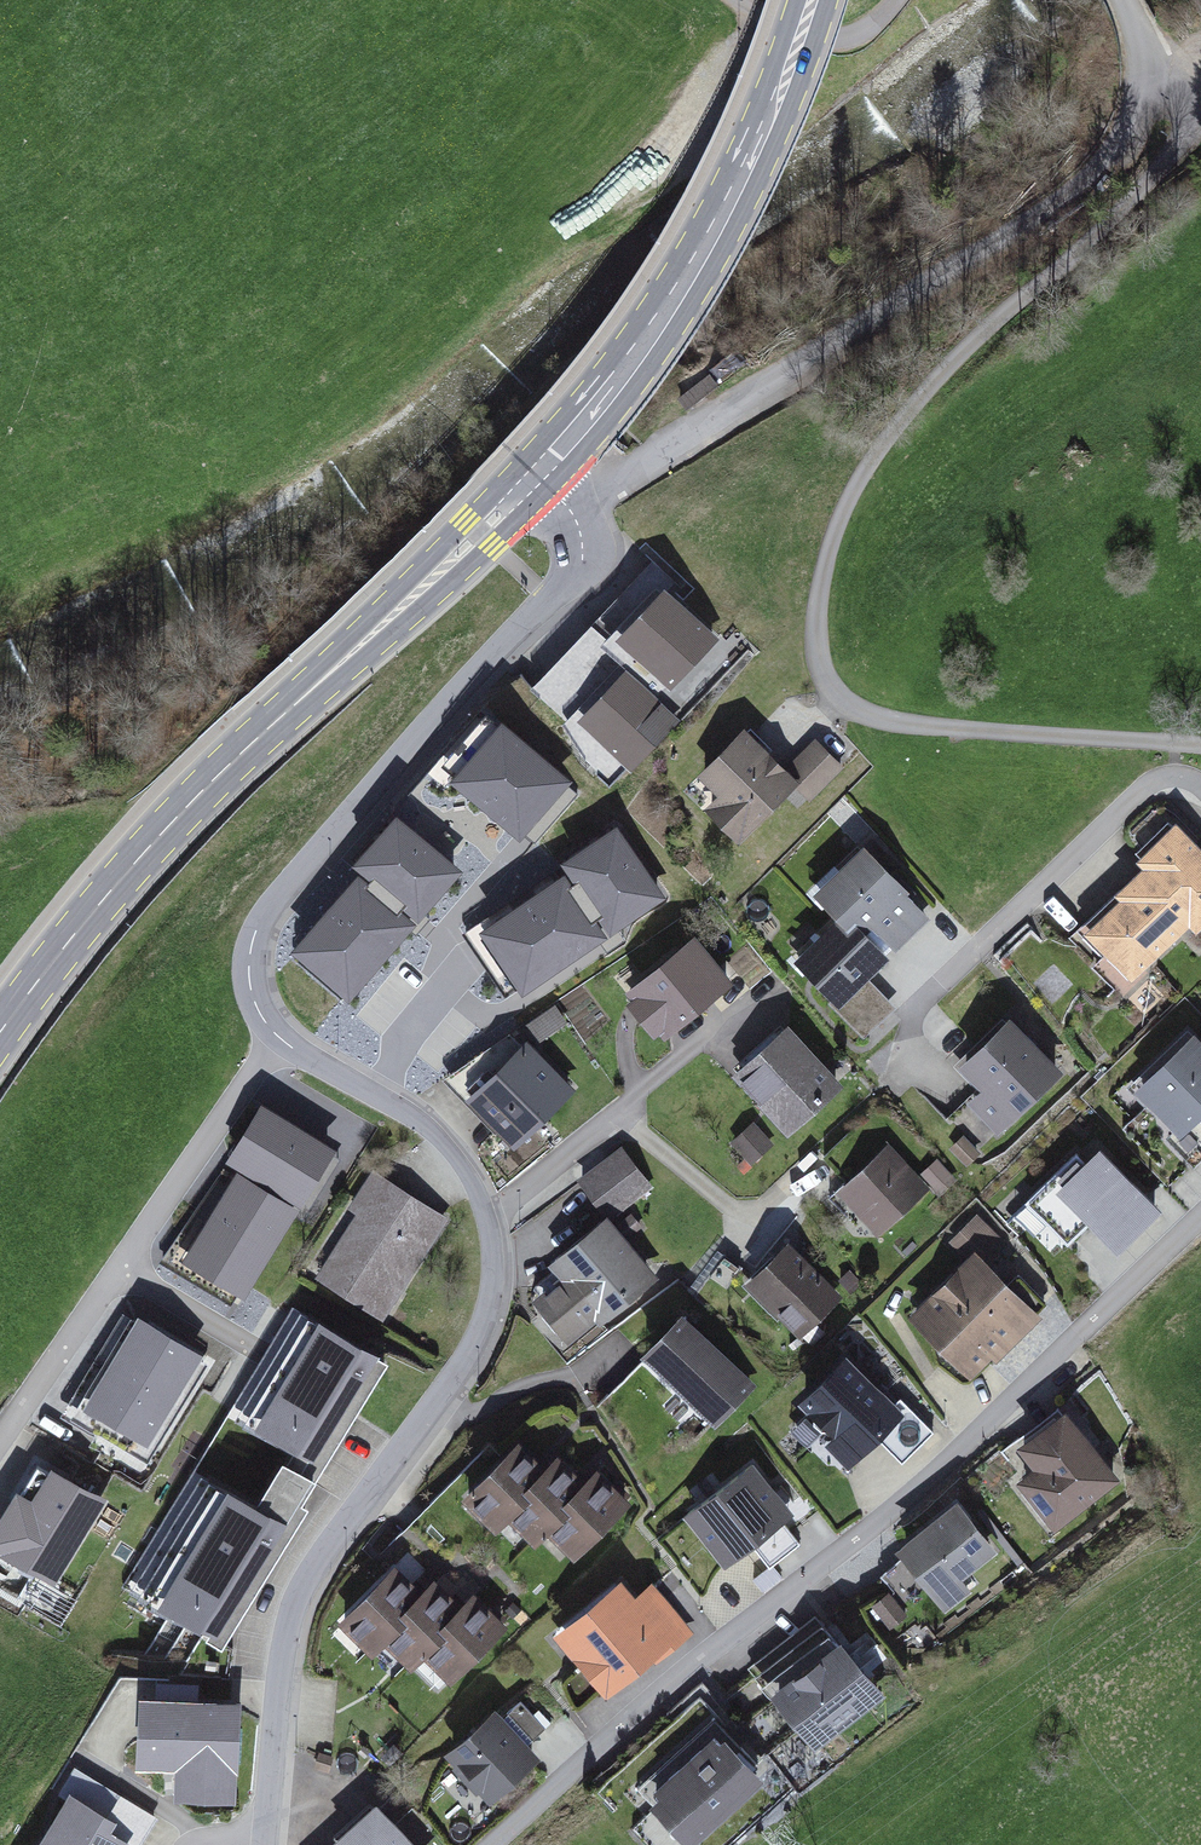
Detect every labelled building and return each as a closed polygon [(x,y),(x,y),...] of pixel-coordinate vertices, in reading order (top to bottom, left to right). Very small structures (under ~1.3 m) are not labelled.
[(664,586),(615,636),(670,690),(720,639),(664,586)] [(680,720),(626,668),(576,719),(631,772),(680,720)] [(448,770),(521,833),(566,781),(492,719),(448,770)] [(760,730),(697,786),(746,840),(786,804),(794,812),(847,765),(822,737),(791,764),(760,730)] [(453,868),(397,821),(295,943),(351,990),(453,868)] [(1076,936),(1126,991),(1190,934),(1196,941),(1200,936),(1200,844),(1182,823),(1139,862),(1148,872),(1076,936)] [(482,924),(524,985),(656,896),(614,834),(482,924)] [(826,907),(782,952),(837,1005),(929,911),(861,845),(813,895),(826,907)] [(704,945),(632,999),(667,1046),(739,991),(704,945)] [(539,1037),(567,1021),(557,1005),(530,1021),(539,1037)] [(1063,1076),(1015,1023),(961,1073),(978,1092),(958,1111),(987,1143),(1063,1076)] [(460,1077),(472,1090),(525,1038),(513,1026),(460,1077)] [(779,1028),(730,1071),(789,1137),(838,1095),(779,1028)] [(1195,1035),(1128,1095),(1193,1166),(1200,1159),(1200,1042),(1195,1035)] [(530,1040),(469,1102),(516,1149),(578,1086),(530,1040)] [(261,1104),(226,1160),(300,1206),(335,1150),(261,1104)] [(738,1137),(756,1156),(772,1142),(754,1122),(738,1137)] [(1167,1212),(1096,1133),(1008,1213),(1051,1261),(1091,1225),(1119,1256),(1167,1212)] [(925,1197),(876,1142),(818,1194),(868,1249),(925,1197)] [(524,1312),(561,1359),(657,1284),(608,1223),(648,1192),(617,1153),(576,1185),(593,1206),(536,1251),(561,1283),(524,1312)] [(299,1208),(237,1169),(182,1257),(245,1295),(299,1208)] [(380,1183),(318,1280),(379,1319),(441,1221),(380,1183)] [(842,1306),(788,1247),(740,1291),(794,1350),(842,1306)] [(1035,1323),(975,1256),(907,1318),(967,1384),(1035,1323)] [(311,1469),(380,1354),(291,1302),(223,1417),(311,1469)] [(200,1351),(135,1314),(81,1406),(145,1444),(200,1351)] [(756,1394),(688,1319),(644,1359),(712,1434),(756,1394)] [(906,1420),(852,1360),(791,1415),(845,1474),(906,1420)] [(1122,1486),(1068,1409),(1012,1448),(1029,1472),(1011,1485),(1048,1538),(1122,1486)] [(525,1441),(472,1497),(508,1532),(515,1524),(540,1547),(551,1535),(580,1563),(636,1505),(601,1471),(590,1482),(561,1454),(550,1465),(525,1441)] [(800,1514),(753,1462),(684,1524),(731,1577),(758,1552),(771,1566),(798,1542),(785,1528),(800,1514)] [(52,1465),(32,1497),(17,1488),(0,1517),(0,1554),(53,1586),(106,1498),(52,1465)] [(217,1638),(285,1523),(197,1471),(129,1586),(217,1638)] [(1001,1550),(963,1501),(897,1553),(943,1612),(970,1591),(962,1580),(1001,1550)] [(923,1589),(901,1558),(882,1572),(904,1603),(923,1589)] [(398,1565),(345,1621),(381,1656),(389,1648),(413,1671),(424,1660),(453,1687),(509,1629),(474,1595),(463,1606),(434,1578),(424,1590),(398,1565)] [(625,1580),(556,1632),(605,1698),(690,1635),(652,1586),(638,1597),(625,1580)] [(891,1589),(872,1603),(891,1629),(910,1615),(891,1589)] [(820,1619),(748,1672),(810,1757),(883,1704),(820,1619)] [(242,1703),(142,1698),(138,1766),(178,1768),(176,1803),(236,1806),(242,1703)] [(501,1706),(441,1762),(485,1808),(545,1752),(501,1706)] [(646,1807),(680,1844),(706,1844),(773,1787),(728,1736),(646,1807)] [(39,1844),(139,1844),(157,1816),(118,1793),(108,1811),(72,1790),(39,1844)] [(379,1805),(335,1844),(416,1844),(379,1805)]
